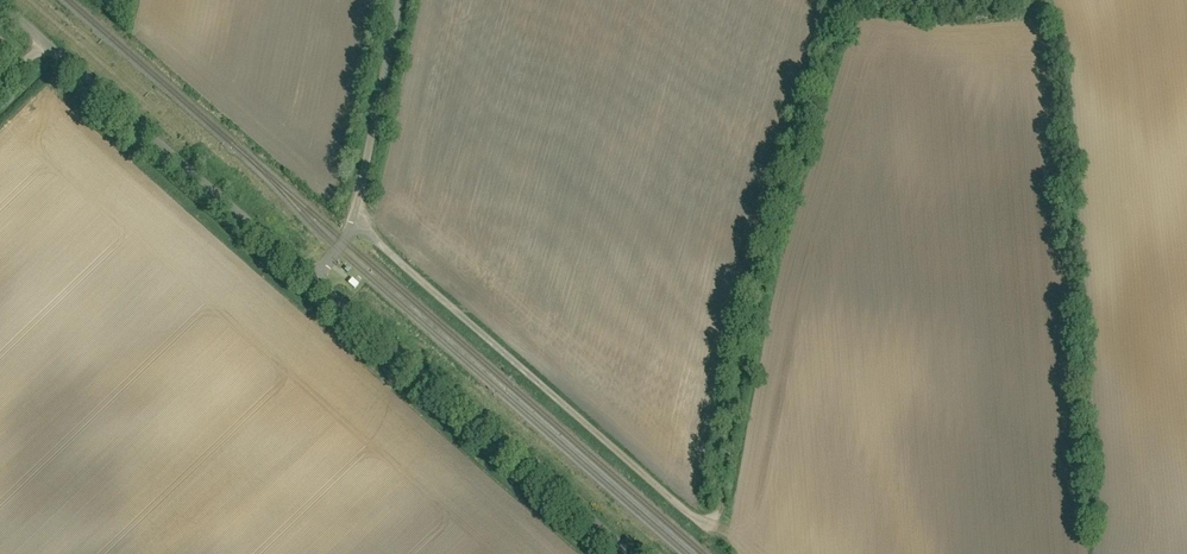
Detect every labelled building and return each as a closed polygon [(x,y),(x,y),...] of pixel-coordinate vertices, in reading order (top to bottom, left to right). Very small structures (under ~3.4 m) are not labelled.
[(360,284),(353,278),(349,282),(356,288),(360,284)]
